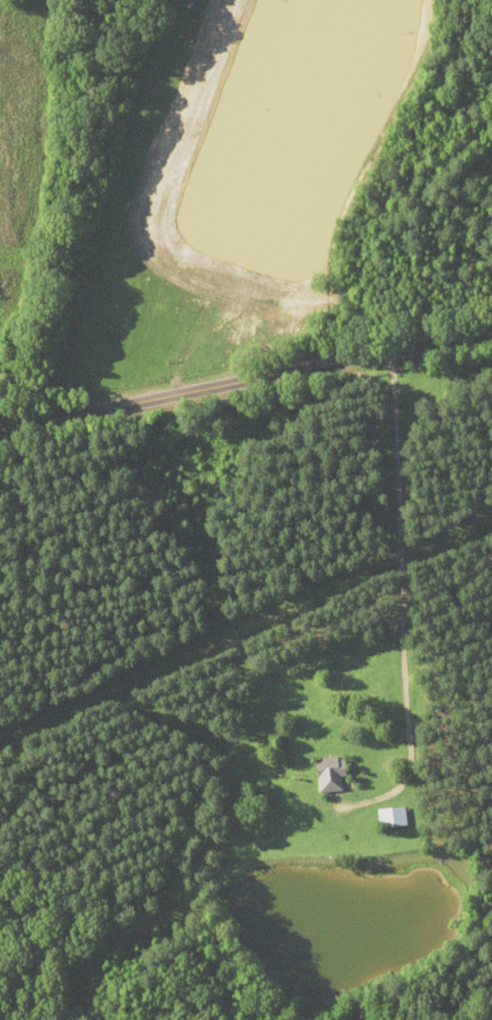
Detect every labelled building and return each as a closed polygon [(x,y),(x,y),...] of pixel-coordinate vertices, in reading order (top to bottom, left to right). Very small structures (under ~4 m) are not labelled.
[(323,758),(323,791),(352,791),(351,757),(323,758)] [(413,825),(412,806),(384,808),(385,827),(413,825)]
